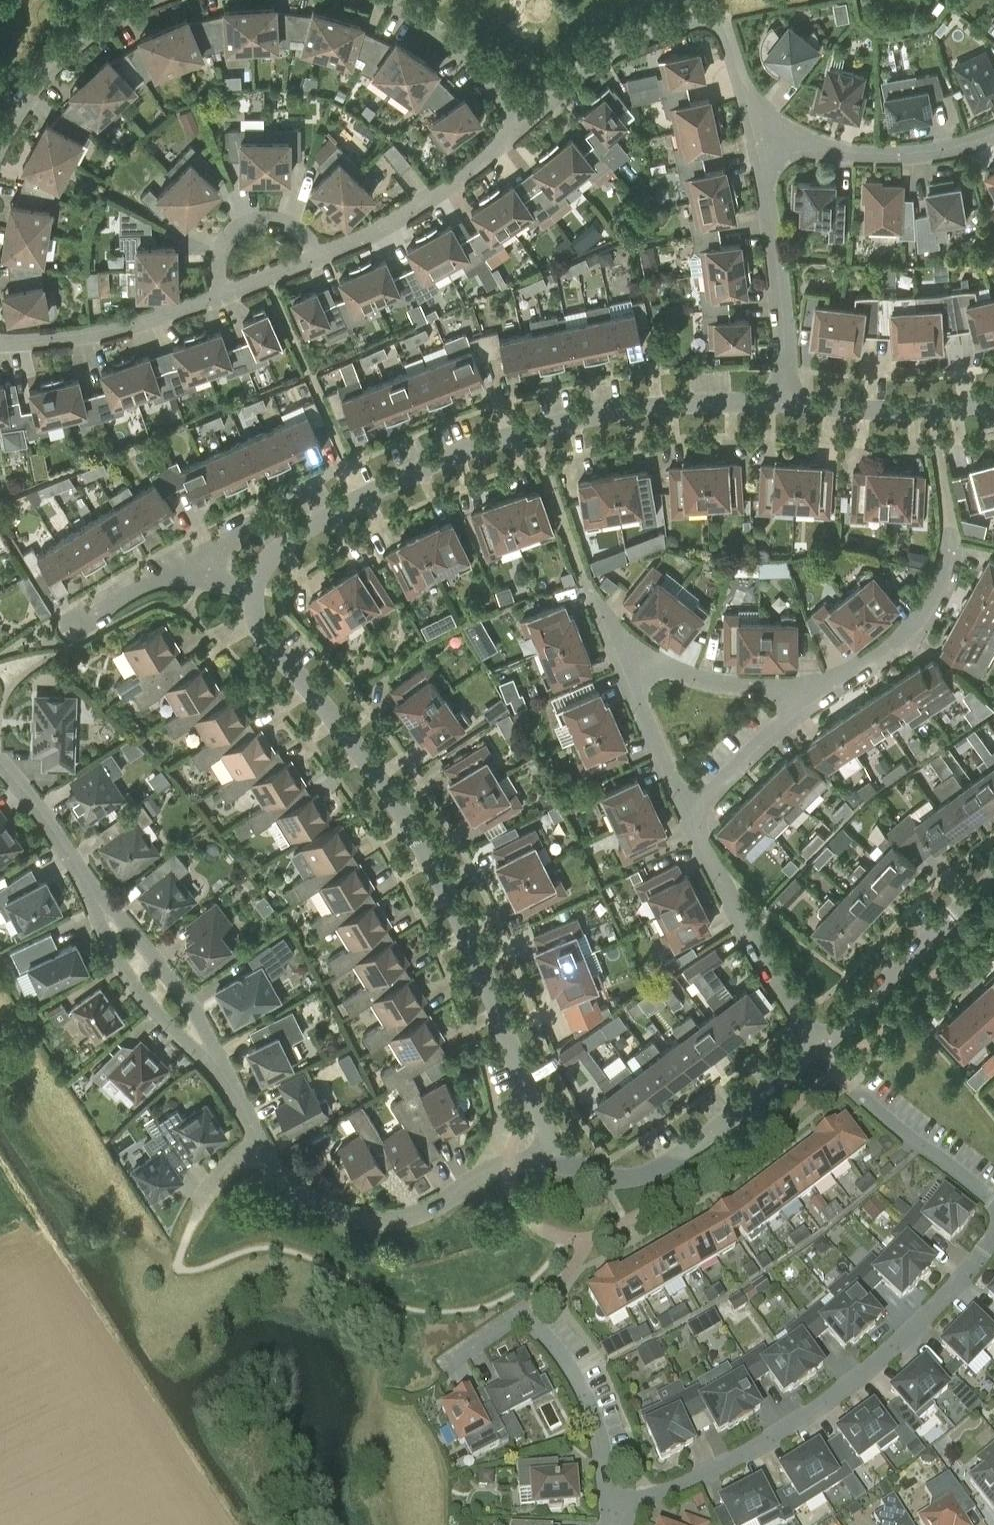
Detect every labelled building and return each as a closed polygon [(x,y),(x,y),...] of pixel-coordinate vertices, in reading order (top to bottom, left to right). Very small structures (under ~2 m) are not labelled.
[(249,6),(251,46),(276,45),(289,44),(290,36),(292,13),(274,11),(274,5),(249,6)] [(251,46),(249,6),(223,8),(224,14),(206,18),(213,51),(226,48),(227,57),(252,55),(251,46)] [(325,54),(336,16),(312,9),(311,15),(292,13),(290,36),(303,40),(301,48),(325,54)] [(360,23),(351,20),(336,16),(325,54),(349,61),(352,53),(365,57),(375,36),(359,29),(360,23)] [(213,51),(206,18),(188,22),(186,17),(162,26),(178,63),(201,53),(213,51)] [(942,21),(935,31),(940,35),(947,26),(942,21)] [(178,63),(162,26),(139,36),(141,42),(126,51),(144,80),(155,73),(178,63)] [(817,34),(815,31),(814,30),(805,37),(790,26),(782,38),(774,28),(772,29),(771,31),(769,33),(767,36),(766,39),(765,41),(765,43),(764,44),(764,46),(764,50),(764,52),(764,53),(765,55),(765,58),(767,60),(768,63),(769,65),(771,67),(773,68),(775,70),(777,71),(779,72),(782,66),(797,77),(819,48),(815,46),(820,45),(820,41),(819,39),(819,37),(818,35),(817,34)] [(392,88),(416,54),(395,40),(392,45),(375,36),(365,57),(360,68),(371,74),(392,88)] [(661,98),(688,92),(685,80),(703,76),(700,63),(706,62),(704,50),(659,60),(663,77),(657,79),(628,85),(632,105),(661,98)] [(138,93),(133,87),(134,87),(144,80),(126,51),(111,61),(107,57),(88,74),(115,103),(122,97),(128,102),(138,93)] [(975,109),(993,100),(993,69),(985,51),(970,59),(973,66),(958,73),(975,109)] [(433,74),(436,69),(416,54),(392,88),(412,103),(421,112),(430,103),(446,87),(433,74)] [(825,88),(821,87),(816,107),(841,113),(840,117),(859,122),(864,97),(860,95),(864,77),(830,69),(825,88)] [(882,81),(885,100),(887,99),(891,124),(933,117),(930,99),(944,97),(938,73),(917,77),(917,75),(882,81)] [(115,103),(88,74),(70,91),(73,95),(62,110),(88,131),(91,127),(97,121),(104,129),(122,112),(115,103)] [(305,76),(302,88),(314,91),(317,79),(305,76)] [(594,104),(584,113),(595,127),(585,135),(592,145),(602,156),(619,143),(615,138),(628,128),(618,114),(627,107),(609,85),(591,100),(594,104)] [(335,94),(343,98),(346,91),(338,87),(335,94)] [(463,96),(459,100),(446,87),(430,103),(438,115),(431,120),(437,127),(430,132),(440,146),(444,148),(449,149),(453,147),(456,144),(456,139),(455,135),(479,117),(463,96)] [(708,99),(690,103),(688,92),(661,98),(632,105),(661,98),(665,117),(671,116),(675,131),(719,122),(717,111),(711,112),(708,99)] [(180,108),(188,128),(200,123),(191,103),(180,108)] [(88,131),(62,110),(51,124),(46,122),(34,144),(69,163),(80,141),(87,145),(91,137),(86,134),(88,131)] [(677,168),(703,162),(701,151),(719,147),(716,134),(722,132),(719,122),(675,131),(678,147),(672,149),(677,168)] [(300,128),(264,129),(264,181),(280,181),(280,178),(288,178),(288,154),(300,154),(300,128)] [(249,181),(264,181),(264,129),(228,130),(228,155),(240,155),(240,178),(249,178),(249,181)] [(602,156),(592,145),(582,153),(571,139),(560,147),(556,143),(548,150),(576,185),(589,175),(593,180),(610,166),(602,156)] [(399,173),(411,163),(393,142),(381,152),(399,173)] [(69,163),(34,144),(22,166),(27,169),(21,186),(44,194),(52,197),(57,185),(69,163)] [(315,196),(326,207),(355,177),(363,170),(337,144),(319,162),(328,171),(311,188),(317,194),(315,196)] [(191,145),(182,154),(166,171),(173,178),(203,207),(214,196),(211,194),(217,188),(200,172),(209,163),(191,145)] [(532,170),(544,184),(533,192),(550,214),(567,200),(564,195),(576,185),(548,150),(539,157),(543,161),(532,170)] [(724,169),(706,173),(703,162),(677,168),(681,188),(687,186),(690,202),(735,192),(733,182),(727,183),(724,169)] [(372,194),(355,177),(326,207),(337,218),(339,216),(345,221),(372,194)] [(203,207),(173,178),(157,195),(149,188),(140,197),(158,215),(167,206),(184,222),(190,216),(192,218),(203,207)] [(931,191),(928,192),(932,214),(917,216),(919,250),(940,246),(939,239),(949,237),(946,222),(966,219),(961,186),(954,187),(953,180),(930,184),(931,191)] [(831,235),(847,235),(849,196),(836,196),(836,184),(793,183),(793,206),(802,206),(802,220),(832,222),(831,235)] [(550,214),(533,192),(522,200),(512,185),(501,192),(497,187),(488,193),(514,231),(527,222),(531,227),(550,214)] [(49,209),(42,208),(44,194),(21,186),(15,203),(10,203),(6,228),(45,234),(49,209)] [(899,238),(916,238),(914,199),(902,199),(902,187),(865,186),(865,200),(868,200),(867,229),(899,230),(899,238)] [(692,239),(719,234),(717,222),(734,218),(732,204),(737,203),(735,192),(690,202),(694,218),(688,219),(692,239)] [(471,212),(481,227),(470,235),(485,258),(504,245),(500,240),(514,231),(488,193),(479,200),(483,204),(471,212)] [(89,197),(86,205),(94,207),(97,199),(89,197)] [(82,216),(89,218),(92,209),(84,207),(82,216)] [(625,220),(615,225),(619,233),(628,228),(625,220)] [(425,232),(447,272),(462,264),(464,269),(485,258),(470,235),(459,241),(450,225),(438,232),(435,227),(425,232)] [(42,272),(41,258),(45,234),(6,228),(2,252),(8,253),(8,272),(42,272)] [(571,240),(581,251),(592,242),(583,231),(571,240)] [(407,249),(416,265),(404,272),(416,296),(419,301),(439,290),(433,280),(447,272),(425,232),(416,237),(419,242),(407,249)] [(175,254),(174,245),(151,246),(151,233),(119,234),(119,247),(125,247),(125,270),(127,270),(136,270),(178,269),(178,254),(175,254)] [(739,244),(721,246),(719,234),(692,239),(694,251),(689,258),(691,275),(703,273),(748,268),(747,257),(741,258),(739,244)] [(654,251),(652,245),(639,248),(642,259),(650,258),(654,251)] [(600,252),(601,262),(611,260),(609,250),(600,252)] [(585,258),(574,263),(578,272),(589,267),(585,258)] [(416,296),(404,272),(392,277),(384,260),(372,266),(369,260),(359,265),(378,306),(393,300),(395,305),(416,296)] [(567,277),(578,272),(574,263),(563,267),(567,277)] [(339,280),(346,297),(334,302),(346,327),(365,318),(363,313),(378,306),(359,265),(349,269),(352,274),(339,280)] [(702,310),(729,308),(727,296),(745,293),(744,280),(750,279),(748,268),(703,273),(705,290),(699,291),(702,310)] [(178,285),(178,269),(136,270),(127,270),(127,294),(175,293),(175,285),(178,285)] [(110,293),(108,270),(85,272),(87,295),(110,293)] [(42,272),(8,272),(8,290),(3,291),(8,317),(37,311),(39,315),(43,318),(47,318),(51,316),(54,313),(55,308),(52,291),(44,293),(42,284),(42,272)] [(542,277),(531,281),(535,291),(546,286),(542,277)] [(524,296),(535,291),(531,281),(520,286),(524,296)] [(992,298),(979,301),(976,289),(952,291),(958,330),(974,328),(977,343),(983,341),(983,343),(993,344),(993,307),(992,298)] [(836,346),(841,307),(828,305),(830,293),(805,290),(801,326),(814,328),(812,343),(817,344),(816,346),(826,350),(835,352),(836,346)] [(346,327),(334,302),(322,308),(315,291),(302,296),(300,291),(289,296),(308,337),(323,330),(328,341),(349,332),(346,327)] [(958,330),(952,291),(941,293),(916,295),(919,349),(919,355),(928,354),(939,350),(939,348),(944,348),(943,333),(958,330)] [(878,335),(879,295),(856,296),(854,308),(841,307),(836,346),(835,352),(844,352),(855,351),(856,349),(861,349),(863,334),(878,335)] [(919,349),(916,295),(892,296),(879,295),(878,335),(894,336),(894,351),(899,350),(900,352),(909,355),(919,355),(919,349)] [(631,300),(608,305),(618,352),(641,347),(637,327),(649,325),(643,300),(631,303),(631,300)] [(653,304),(654,314),(664,312),(663,306),(658,303),(653,304)] [(586,309),(588,321),(596,356),(618,352),(608,305),(586,309)] [(243,323),(250,339),(238,345),(248,370),(269,361),(267,355),(282,349),(264,307),(253,312),(255,317),(243,323)] [(748,320),(729,321),(729,308),(702,310),(702,330),(708,330),(709,347),(755,345),(754,333),(748,334),(748,320)] [(435,309),(426,314),(429,319),(438,315),(435,309)] [(667,321),(667,314),(656,316),(657,327),(663,326),(667,321)] [(574,361),(566,326),(560,327),(557,316),(541,319),(544,331),(551,366),(574,361)] [(529,321),(532,333),(521,335),(529,371),(551,366),(544,331),(541,319),(529,321)] [(596,356),(588,321),(566,326),(574,361),(596,356)] [(425,328),(414,333),(418,342),(429,337),(425,328)] [(250,376),(248,370),(238,345),(226,349),(220,332),(207,336),(205,330),(194,334),(209,377),(224,372),(226,378),(241,372),(244,379),(250,376)] [(481,335),(489,359),(502,356),(506,376),(529,371),(521,335),(499,340),(497,332),(481,335)] [(407,347),(418,342),(414,333),(403,338),(407,347)] [(173,348),(179,365),(166,369),(175,395),(196,388),(194,382),(209,377),(194,334),(184,337),(186,343),(173,348)] [(489,359),(481,335),(467,341),(464,334),(442,342),(448,357),(461,391),(483,383),(476,364),(489,359)] [(384,346),(372,351),(376,361),(388,356),(384,346)] [(365,365),(376,361),(372,351),(361,356),(365,365)] [(664,354),(666,364),(677,362),(675,352),(664,354)] [(175,395),(166,369),(154,374),(148,356),(135,361),(133,355),(122,358),(137,402),(153,396),(155,402),(175,395)] [(461,391),(448,357),(427,365),(440,399),(461,391)] [(101,372),(107,390),(95,394),(102,420),(124,413),(122,407),(137,402),(122,358),(112,362),(114,368),(101,372)] [(405,374),(418,407),(440,399),(427,365),(405,374)] [(418,407),(405,374),(384,382),(397,416),(418,407)] [(102,420),(95,394),(82,397),(78,379),(64,383),(63,377),(52,379),(63,424),(78,420),(80,426),(102,420)] [(30,391),(34,409),(21,412),(26,439),(49,433),(47,427),(63,424),(52,379),(41,382),(43,388),(30,391)] [(337,387),(338,390),(327,394),(336,418),(347,413),(354,432),(376,424),(363,390),(359,379),(337,387)] [(397,416),(384,382),(363,390),(376,424),(397,416)] [(0,425),(4,449),(27,445),(26,439),(21,412),(19,400),(6,402),(3,384),(0,385),(0,425)] [(175,395),(169,397),(173,408),(179,406),(175,395)] [(262,397),(251,402),(255,412),(266,407),(262,397)] [(306,414),(285,423),(299,456),(321,447),(313,428),(324,424),(314,401),(302,406),(306,414)] [(244,416),(255,412),(251,402),(240,406),(244,416)] [(220,414),(209,419),(213,429),(224,424),(220,414)] [(202,434),(213,429),(209,419),(198,424),(202,434)] [(264,432),(279,465),(299,456),(285,423),(264,432)] [(243,442),(258,475),(279,465),(264,432),(243,442)] [(222,451),(237,484),(258,475),(243,442),(222,451)] [(201,460),(216,493),(237,484),(222,451),(201,460)] [(163,468),(174,490),(186,484),(195,503),(216,493),(201,460),(180,469),(177,461),(163,468)] [(103,462),(92,467),(96,476),(107,472),(103,462)] [(726,462),(704,463),(706,505),(727,504),(728,512),(742,511),(739,464),(726,465),(726,462)] [(973,467),(974,471),(961,474),(962,477),(952,480),(957,498),(967,496),(971,511),(984,507),(985,514),(993,512),(993,462),(973,467)] [(47,474),(45,463),(32,465),(34,476),(47,474)] [(685,506),(706,505),(704,463),(681,464),(681,468),(668,469),(671,515),(686,514),(685,506)] [(773,505),(794,506),(796,464),(774,463),(774,466),(761,465),(758,512),(772,513),(773,505)] [(818,465),(796,464),(794,506),(815,508),(814,515),(829,516),(831,470),(818,469),(818,465)] [(84,480),(96,476),(92,467),(81,471),(84,480)] [(173,514),(163,497),(174,490),(163,468),(149,476),(154,483),(134,495),(153,526),(173,514)] [(865,512),(886,513),(888,471),(866,469),(866,473),(853,472),(850,519),(864,520),(865,512)] [(634,470),(612,474),(619,515),(640,512),(641,520),(655,517),(648,471),(635,474),(634,470)] [(910,472),(888,471),(886,513),(907,514),(907,522),(921,523),(923,476),(910,475),(910,472)] [(598,519),(619,515),(612,474),(590,477),(591,481),(578,483),(585,529),(600,526),(598,519)] [(68,476),(49,483),(53,493),(74,485),(68,476)] [(53,493),(49,483),(38,488),(42,498),(53,493)] [(115,507),(134,538),(153,526),(134,495),(128,485),(109,497),(115,507)] [(524,493),(503,500),(517,540),(537,533),(540,540),(553,535),(538,492),(525,496),(524,493)] [(497,547),(517,540),(503,500),(482,507),(483,511),(471,515),(486,559),(500,554),(497,547)] [(134,538),(115,507),(96,519),(115,550),(134,538)] [(115,550),(96,519),(76,531),(95,562),(115,550)] [(437,525),(417,535),(436,573),(455,564),(458,571),(471,565),(451,523),(439,528),(437,525)] [(95,562),(76,531),(57,543),(76,574),(95,562)] [(653,549),(665,545),(663,531),(649,536),(653,549)] [(673,531),(667,532),(668,543),(679,541),(678,535),(673,531)] [(417,582),(436,573),(417,535),(397,545),(399,548),(387,554),(408,596),(421,589),(417,582)] [(76,574),(57,543),(37,555),(33,548),(22,554),(45,592),(55,585),(56,587),(76,574)] [(915,559),(914,564),(926,567),(929,554),(925,553),(915,559)] [(590,561),(594,573),(608,568),(603,556),(590,561)] [(974,586),(993,597),(993,558),(991,556),(974,586)] [(777,560),(777,574),(791,574),(786,560),(777,560)] [(750,573),(758,573),(758,562),(750,562),(750,573)] [(355,569),(337,581),(360,617),(377,605),(382,612),(394,604),(368,565),(357,572),(355,569)] [(631,613),(648,627),(675,594),(659,581),(663,575),(652,566),(623,602),(633,610),(631,613)] [(564,584),(575,579),(571,569),(560,573),(564,584)] [(861,584),(844,597),(871,630),(888,616),(886,613),(896,605),(867,569),(856,578),(861,584)] [(600,582),(610,590),(617,581),(606,573),(600,582)] [(342,628),(360,617),(337,581),(318,593),(320,596),(309,603),(334,642),(346,635),(342,628)] [(500,602),(514,597),(509,585),(495,590),(500,602)] [(974,586),(964,604),(993,620),(993,597),(974,586)] [(691,607),(675,594),(648,627),(665,641),(668,638),(678,646),(707,610),(696,601),(691,607)] [(823,604),(812,613),(805,619),(811,633),(821,625),(841,650),(851,641),(854,644),(871,630),(844,597),(828,610),(823,604)] [(49,610),(42,598),(33,604),(38,613),(43,614),(49,610)] [(532,631),(540,650),(579,635),(571,614),(568,615),(563,603),(520,620),(525,634),(532,631)] [(993,644),(993,620),(964,604),(954,622),(993,644)] [(737,664),(759,664),(759,622),(738,622),(738,614),(724,614),(724,661),(737,661),(737,664)] [(780,622),(759,622),(759,664),(781,664),(781,661),(795,661),(795,614),(780,614),(780,622)] [(421,624),(427,636),(442,629),(436,617),(421,624)] [(471,638),(487,630),(480,618),(463,625),(471,638)] [(993,653),(993,644),(954,622),(944,640),(948,642),(942,653),(982,675),(993,653)] [(124,699),(133,694),(180,663),(173,651),(171,652),(165,642),(171,638),(163,625),(147,635),(142,634),(140,639),(124,649),(139,672),(132,676),(131,675),(115,685),(124,699)] [(588,656),(579,635),(540,650),(548,670),(540,673),(546,686),(589,669),(584,657),(588,656)] [(192,656),(180,663),(133,694),(141,707),(160,696),(159,694),(165,690),(179,713),(165,721),(165,722),(217,689),(210,677),(204,680),(198,670),(200,669),(192,656)] [(950,685),(958,679),(948,664),(940,670),(934,661),(923,667),(921,664),(904,676),(924,707),(925,707),(929,713),(956,695),(950,685)] [(395,703),(408,721),(442,697),(430,680),(436,675),(428,663),(390,691),(398,701),(395,703)] [(904,676),(887,687),(907,718),(912,725),(929,713),(925,707),(924,707),(904,676)] [(511,699),(515,710),(527,705),(522,693),(519,694),(513,677),(499,683),(506,701),(511,699)] [(562,745),(577,739),(616,722),(607,702),(604,703),(598,691),(597,692),(592,681),(552,698),(557,709),(556,710),(561,723),(554,726),(562,745)] [(196,721),(209,743),(248,720),(240,707),(234,711),(228,700),(229,700),(221,686),(217,689),(165,722),(174,736),(190,726),(189,725),(196,721)] [(907,718),(887,687),(870,699),(891,730),(907,718)] [(38,728),(35,728),(34,752),(44,752),(44,766),(71,767),(73,697),(36,696),(35,720),(38,720),(38,728)] [(501,696),(491,703),(499,713),(508,706),(501,696)] [(455,714),(442,697),(408,721),(421,739),(424,737),(432,748),(469,721),(461,709),(455,714)] [(891,730),(870,699),(853,710),(874,741),(891,730)] [(523,710),(513,714),(518,726),(528,721),(523,710)] [(874,741),(853,710),(836,721),(857,753),(874,741)] [(221,754),(235,776),(273,752),(266,740),(260,744),(254,734),(256,732),(248,720),(209,743),(191,754),(200,769),(215,759),(214,758),(221,754)] [(864,763),(857,753),(836,721),(818,733),(821,736),(810,743),(829,771),(839,764),(843,769),(847,771),(851,771),(864,763)] [(624,743),(616,722),(577,739),(585,758),(578,762),(584,775),(626,756),(621,744),(624,743)] [(968,733),(976,744),(985,738),(977,727),(968,733)] [(685,733),(678,736),(682,743),(689,740),(685,733)] [(972,741),(966,733),(955,741),(961,749),(972,741)] [(141,751),(131,738),(122,744),(130,758),(141,751)] [(936,738),(925,745),(931,753),(942,746),(936,738)] [(449,781),(460,800),(497,778),(486,760),(492,756),(485,744),(445,768),(452,779),(449,781)] [(921,761),(931,753),(925,745),(915,752),(921,761)] [(303,783),(296,771),(290,774),(283,764),(285,763),(277,750),(273,752),(235,776),(217,787),(219,791),(212,795),(217,802),(224,798),(226,801),(245,790),(244,788),(251,784),(265,806),(265,807),(303,783)] [(993,772),(993,751),(984,758),(993,772)] [(945,762),(939,753),(929,761),(935,769),(945,762)] [(117,802),(107,787),(113,782),(110,778),(122,770),(111,754),(100,762),(99,762),(77,777),(84,788),(68,798),(74,808),(73,813),(78,814),(84,823),(94,817),(98,818),(99,813),(117,802)] [(787,759),(772,774),(804,806),(827,783),(798,754),(789,762),(787,759)] [(897,776),(892,768),(885,758),(876,763),(883,774),(882,775),(887,783),(897,776)] [(984,774),(973,782),(993,810),(993,772),(984,758),(977,764),(984,774)] [(903,761),(892,768),(897,776),(908,769),(903,761)] [(943,779),(973,820),(980,815),(985,817),(993,811),(993,810),(973,782),(964,788),(953,772),(943,779)] [(757,789),(789,821),(804,806),(772,774),(757,789)] [(508,796),(497,778),(460,800),(472,819),(475,817),(482,829),(522,804),(514,792),(508,796)] [(607,808),(616,827),(654,809),(645,789),(642,790),(636,778),(594,798),(600,811),(607,808)] [(934,786),(945,802),(936,809),(957,837),(976,824),(973,820),(943,779),(934,786)] [(246,818),(247,819),(233,827),(240,839),(254,830),(255,832),(271,822),(270,821),(277,817),(291,841),(330,817),(322,804),(316,807),(309,797),(311,796),(303,783),(265,807),(265,806),(246,818)] [(864,797),(855,788),(846,796),(854,806),(864,797)] [(743,803),(775,835),(789,821),(757,789),(743,803)] [(542,793),(541,797),(544,803),(554,799),(549,790),(542,793)] [(149,796),(142,801),(149,812),(157,807),(149,796)] [(564,811),(569,808),(571,803),(568,797),(559,802),(564,811)] [(839,805),(847,813),(854,806),(846,799),(839,805)] [(119,834),(101,847),(122,877),(158,852),(140,827),(153,819),(141,802),(111,822),(119,834)] [(751,859),(775,835),(743,803),(719,827),(751,859)] [(664,829),(654,809),(616,827),(625,846),(618,849),(624,862),(666,842),(661,830),(664,829)] [(948,844),(957,837),(936,809),(918,822),(910,812),(898,823),(915,843),(925,833),(936,847),(946,840),(948,844)] [(12,854),(10,852),(20,844),(7,827),(10,825),(0,811),(0,863),(12,854)] [(886,852),(878,860),(904,884),(912,876),(908,873),(917,864),(904,852),(915,843),(898,823),(877,842),(886,852)] [(301,899),(320,887),(358,863),(350,851),(348,852),(342,842),(348,838),(340,825),(301,848),(316,872),(309,876),(308,874),(292,884),(294,886),(283,893),(290,903),(300,897),(301,899)] [(515,827),(506,832),(509,838),(518,834),(515,827)] [(495,863),(505,883),(543,864),(534,845),(541,842),(534,829),(493,850),(499,862),(495,863)] [(818,831),(809,841),(816,848),(825,838),(818,831)] [(835,836),(828,843),(839,853),(845,846),(835,836)] [(808,857),(816,848),(809,841),(801,850),(808,857)] [(835,851),(828,844),(812,860),(820,867),(835,851)] [(151,869),(159,879),(139,895),(163,925),(195,899),(177,876),(188,868),(174,851),(151,869)] [(783,865),(791,872),(799,864),(791,857),(783,865)] [(854,868),(889,901),(904,884),(878,860),(869,870),(860,862),(854,868)] [(319,936),(337,925),(375,901),(368,889),(366,890),(360,879),(366,876),(358,863),(320,887),(333,910),(327,914),(326,912),(310,922),(319,936)] [(553,883),(543,864),(505,883),(515,903),(519,902),(524,913),(566,892),(560,879),(553,883)] [(649,894),(658,913),(696,894),(686,874),(683,876),(677,864),(635,885),(642,898),(649,894)] [(38,882),(31,868),(0,888),(0,906),(7,918),(15,914),(22,927),(60,907),(45,879),(38,882)] [(847,894),(873,918),(889,901),(854,868),(848,875),(857,883),(847,894)] [(642,878),(638,869),(629,874),(633,882),(642,878)] [(779,895),(788,904),(805,886),(796,877),(779,895)] [(706,914),(696,894),(658,913),(668,932),(661,935),(667,948),(709,927),(703,915),(706,914)] [(873,918),(847,894),(838,903),(829,895),(823,901),(858,934),(873,918)] [(336,974),(355,963),(393,939),(385,927),(384,928),(377,917),(383,914),(375,901),(337,925),(351,947),(344,952),(343,950),(327,960),(336,974)] [(851,942),(858,934),(823,901),(818,906),(818,913),(824,918),(815,928),(828,940),(824,943),(832,950),(835,947),(837,949),(847,938),(851,942)] [(188,955),(199,969),(214,958),(217,963),(234,950),(218,930),(230,921),(215,903),(196,918),(204,928),(186,942),(193,951),(188,955)] [(535,949),(543,970),(583,954),(575,935),(582,932),(577,918),(533,936),(538,948),(535,949)] [(87,968),(75,943),(59,950),(53,938),(19,954),(25,968),(28,967),(41,991),(87,968)] [(401,952),(393,939),(355,963),(368,985),(362,989),(361,988),(341,1000),(350,1014),(372,1001),(411,977),(403,965),(401,966),(395,955),(401,952)] [(248,959),(255,969),(216,991),(234,1024),(271,1004),(261,985),(286,968),(269,944),(248,959)] [(701,974),(723,959),(715,947),(693,962),(701,974)] [(686,959),(681,951),(663,963),(668,971),(686,959)] [(583,954),(544,970),(552,991),(555,989),(560,1001),(562,1001),(576,1034),(609,1012),(607,1005),(597,1009),(590,989),(603,984),(598,970),(591,973),(583,954)] [(692,980),(701,974),(693,962),(684,968),(692,980)] [(371,1050),(390,1039),(428,1015),(420,1002),(418,1004),(412,993),(418,990),(411,977),(372,1001),(386,1023),(379,1027),(378,1026),(362,1036),(371,1050)] [(665,997),(673,991),(665,980),(657,987),(664,997),(665,997)] [(974,998),(993,1020),(993,989),(987,981),(987,982),(989,984),(974,998)] [(709,983),(709,984),(743,1029),(763,1015),(762,1013),(767,1009),(760,1000),(755,1004),(745,990),(734,999),(722,983),(714,989),(709,983)] [(707,1019),(725,1043),(743,1029),(709,984),(701,989),(706,996),(705,996),(716,1012),(707,1019)] [(95,1041),(123,1021),(100,988),(72,1008),(95,1041)] [(656,988),(646,994),(655,1008),(665,1001),(656,988)] [(974,998),(958,1013),(983,1039),(993,1029),(993,1020),(974,998)] [(642,1009),(636,1001),(628,1006),(634,1015),(642,1009)] [(57,1024),(70,1014),(61,1003),(48,1010),(57,1024)] [(249,1031),(256,1045),(248,1049),(262,1078),(291,1064),(290,1061),(296,1058),(288,1041),(303,1034),(292,1011),(269,1022),(269,1021),(249,1031)] [(618,1013),(610,1018),(618,1030),(626,1024),(618,1013)] [(983,1039),(958,1013),(950,1020),(948,1018),(939,1027),(947,1036),(943,1039),(961,1059),(965,1056),(983,1039)] [(680,1021),(707,1057),(725,1043),(707,1019),(698,1026),(690,1014),(680,1021)] [(389,1088),(395,1084),(410,1076),(427,1066),(432,1062),(446,1054),(438,1040),(436,1042),(430,1031),(436,1028),(428,1015),(390,1039),(403,1061),(397,1065),(396,1064),(380,1073),(389,1088)] [(671,1046),(689,1070),(707,1057),(680,1021),(672,1027),(681,1038),(671,1046)] [(600,1025),(581,1038),(588,1049),(607,1036),(600,1025)] [(587,1050),(579,1039),(559,1053),(566,1064),(587,1050)] [(168,1067),(140,1041),(123,1059),(116,1052),(94,1075),(101,1082),(109,1073),(124,1088),(119,1093),(129,1103),(134,1097),(136,1100),(156,1080),(158,1082),(168,1072),(165,1070),(168,1067)] [(644,1049),(671,1084),(689,1070),(671,1046),(660,1054),(652,1044),(644,1049)] [(637,1055),(645,1065),(634,1073),(652,1098),(671,1084),(644,1049),(637,1055)] [(338,1059),(343,1070),(354,1064),(348,1054),(338,1059)] [(984,1064),(992,1073),(993,1071),(993,1054),(984,1064)] [(438,1072),(432,1062),(427,1066),(433,1075),(438,1072)] [(608,1077),(634,1111),(652,1098),(634,1073),(626,1063),(608,1077)] [(615,1126),(634,1111),(608,1077),(606,1073),(597,1080),(607,1093),(596,1102),(615,1126)] [(281,1085),(289,1101),(277,1107),(290,1132),(326,1114),(325,1112),(331,1109),(325,1098),(319,1101),(313,1089),(310,1090),(302,1074),(281,1085)] [(410,1076),(395,1084),(403,1097),(431,1139),(443,1132),(442,1130),(452,1124),(456,1130),(469,1122),(462,1110),(466,1107),(467,1106),(467,1105),(468,1104),(468,1103),(469,1102),(469,1100),(469,1099),(469,1098),(468,1097),(467,1096),(466,1094),(465,1093),(463,1092),(462,1092),(461,1092),(458,1092),(457,1093),(453,1095),(446,1083),(422,1098),(418,1091),(419,1090),(410,1076)] [(405,1127),(383,1140),(395,1162),(405,1180),(419,1172),(415,1166),(425,1159),(426,1161),(440,1153),(431,1139),(403,1097),(390,1105),(400,1121),(401,1120),(405,1127)] [(158,1122),(158,1123),(180,1155),(181,1155),(172,1141),(182,1135),(195,1155),(225,1135),(205,1105),(184,1119),(177,1109),(158,1122)] [(383,1170),(395,1162),(383,1140),(361,1105),(347,1114),(356,1129),(358,1129),(362,1135),(338,1149),(346,1162),(343,1164),(351,1177),(354,1175),(362,1188),(375,1180),(371,1174),(382,1168),(383,1170)] [(835,1128),(832,1125),(823,1132),(847,1163),(865,1150),(863,1147),(865,1145),(865,1142),(864,1139),(862,1137),(858,1137),(855,1138),(843,1122),(835,1128)] [(181,1178),(170,1162),(180,1155),(158,1123),(153,1126),(158,1134),(145,1142),(154,1156),(134,1169),(152,1197),(181,1178)] [(808,1148),(830,1176),(847,1163),(823,1132),(814,1139),(816,1142),(808,1148)] [(314,1141),(319,1149),(330,1142),(325,1134),(314,1141)] [(791,1161),(812,1190),(830,1176),(808,1148),(791,1161)] [(775,1174),(796,1202),(812,1190),(791,1161),(775,1174)] [(877,1175),(882,1181),(892,1172),(887,1167),(877,1175)] [(759,1186),(780,1214),(796,1202),(775,1174),(759,1186)] [(868,1176),(861,1182),(869,1191),(876,1185),(868,1176)] [(862,1197),(869,1191),(861,1182),(854,1188),(862,1197)] [(742,1198),(764,1227),(780,1214),(759,1186),(742,1198)] [(958,1234),(973,1215),(943,1192),(927,1212),(918,1205),(913,1212),(900,1201),(893,1209),(906,1220),(904,1221),(923,1237),(931,1227),(949,1242),(956,1233),(958,1234)] [(764,1227),(742,1198),(730,1208),(731,1208),(725,1213),(720,1216),(717,1218),(711,1221),(698,1228),(715,1259),(735,1248),(740,1244),(748,1239),(751,1243),(765,1233),(762,1228),(764,1227)] [(862,1209),(869,1217),(881,1205),(874,1198),(862,1209)] [(834,1203),(827,1209),(835,1219),(842,1213),(834,1203)] [(828,1225),(835,1219),(827,1209),(820,1215),(828,1225)] [(891,1237),(899,1245),(889,1256),(918,1283),(928,1273),(926,1272),(933,1264),(914,1246),(923,1237),(904,1221),(891,1237)] [(680,1239),(698,1269),(715,1259),(698,1228),(680,1239)] [(803,1228),(795,1234),(802,1244),(810,1238),(803,1228)] [(795,1249),(802,1244),(795,1234),(787,1239),(795,1249)] [(662,1249),(680,1279),(698,1269),(680,1239),(662,1249)] [(818,1253),(824,1253),(829,1248),(821,1239),(813,1247),(818,1253)] [(645,1259),(662,1290),(680,1279),(662,1249),(645,1259)] [(761,1272),(771,1266),(764,1256),(755,1262),(761,1272)] [(871,1258),(856,1273),(872,1290),(882,1281),(900,1299),(907,1291),(909,1293),(918,1283),(889,1256),(879,1266),(871,1258)] [(626,1270),(644,1301),(662,1290),(645,1259),(626,1270)] [(749,1281),(758,1275),(751,1264),(742,1270),(749,1281)] [(605,1277),(625,1311),(644,1301),(626,1270),(617,1275),(615,1272),(605,1277)] [(827,1293),(837,1305),(864,1336),(874,1327),(872,1325),(880,1318),(863,1299),(872,1290),(856,1273),(848,1280),(845,1277),(827,1293)] [(597,1287),(588,1292),(598,1310),(596,1312),(595,1315),(596,1318),(598,1320),(601,1321),(604,1320),(606,1323),(625,1311),(605,1277),(595,1283),(597,1287)] [(768,1288),(762,1280),(750,1287),(756,1296),(768,1288)] [(718,1285),(710,1290),(716,1301),(725,1296),(718,1285)] [(709,1305),(716,1301),(710,1290),(702,1295),(709,1305)] [(747,1306),(740,1295),(727,1302),(734,1314),(747,1306)] [(819,1306),(802,1319),(817,1338),(827,1330),(844,1350),(852,1343),(853,1344),(864,1336),(837,1305),(826,1315),(819,1306)] [(683,1306),(675,1310),(681,1321),(689,1317),(683,1306)] [(673,1326),(681,1321),(675,1310),(667,1315),(673,1326)] [(972,1314),(956,1330),(982,1354),(993,1342),(993,1335),(993,1320),(987,1328),(972,1314)] [(792,1341),(781,1350),(804,1382),(815,1375),(814,1373),(822,1367),(807,1346),(817,1338),(802,1319),(786,1332),(792,1341)] [(696,1321),(685,1327),(693,1340),(704,1334),(696,1321)] [(637,1331),(643,1342),(651,1338),(645,1327),(637,1331)] [(941,1346),(956,1360),(947,1369),(954,1376),(963,1367),(966,1370),(982,1354),(956,1330),(941,1346)] [(628,1335),(634,1347),(643,1342),(637,1331),(628,1335)] [(661,1355),(655,1343),(636,1353),(642,1365),(661,1355)] [(762,1349),(745,1360),(757,1380),(768,1373),(783,1394),(792,1388),(793,1390),(804,1382),(781,1350),(769,1358),(762,1349)] [(511,1355),(501,1360),(501,1364),(494,1368),(503,1385),(486,1394),(498,1417),(532,1399),(528,1391),(539,1385),(522,1353),(515,1357),(511,1355)] [(760,1409),(747,1387),(757,1380),(745,1360),(727,1371),(733,1381),(720,1388),(740,1423),(752,1416),(751,1415),(760,1409)] [(938,1377),(924,1362),(907,1377),(931,1403),(947,1388),(944,1385),(954,1376),(947,1369),(938,1377)] [(899,1400),(889,1408),(895,1415),(901,1423),(904,1427),(914,1418),(918,1422),(935,1408),(931,1403),(907,1377),(891,1391),(899,1400)] [(972,1393),(963,1384),(952,1394),(961,1403),(972,1393)] [(702,1385),(683,1395),(694,1416),(705,1411),(718,1433),(727,1428),(728,1430),(740,1423),(720,1388),(708,1396),(702,1385)] [(477,1413),(467,1393),(455,1399),(456,1401),(441,1409),(450,1426),(448,1428),(456,1443),(458,1441),(460,1444),(463,1443),(471,1459),(499,1445),(495,1437),(504,1433),(490,1406),(477,1413)] [(683,1422),(694,1416),(683,1395),(664,1405),(641,1415),(661,1460),(683,1450),(682,1448),(692,1443),(683,1422)] [(879,1416),(872,1406),(854,1419),(876,1448),(880,1454),(898,1441),(893,1434),(904,1427),(901,1423),(895,1415),(889,1408),(879,1416)] [(512,1416),(501,1422),(511,1442),(523,1436),(512,1416)] [(854,1419),(837,1433),(849,1449),(839,1457),(845,1465),(852,1475),(862,1467),(858,1461),(876,1448),(854,1419)] [(828,1463),(817,1446),(798,1458),(817,1488),(818,1487),(822,1494),(852,1475),(845,1465),(839,1457),(828,1463)] [(993,1513),(993,1447),(977,1460),(985,1469),(969,1482),(993,1513)] [(923,1464),(931,1464),(936,1461),(928,1451),(919,1458),(923,1464)] [(791,1513),(822,1494),(818,1487),(817,1488),(798,1458),(780,1469),(790,1487),(780,1494),(785,1502),(784,1502),(791,1513)] [(533,1506),(547,1505),(548,1510),(562,1509),(561,1504),(576,1503),(575,1497),(579,1492),(574,1488),(573,1475),(558,1476),(557,1462),(516,1465),(518,1492),(532,1491),(533,1506)] [(493,1473),(480,1472),(479,1485),(485,1485),(492,1479),(493,1473)] [(958,1510),(969,1503),(948,1474),(924,1489),(931,1500),(929,1511),(919,1518),(923,1524),(967,1524),(958,1510)] [(759,1481),(739,1491),(756,1523),(757,1524),(769,1524),(778,1520),(779,1522),(783,1524),(794,1519),(791,1513),(784,1502),(785,1502),(780,1494),(769,1499),(759,1481)] [(756,1523),(739,1491),(720,1502),(723,1508),(713,1514),(719,1524),(751,1524),(756,1523)] [(910,1523),(893,1495),(880,1503),(884,1510),(873,1516),(879,1524),(907,1524),(910,1523)]
